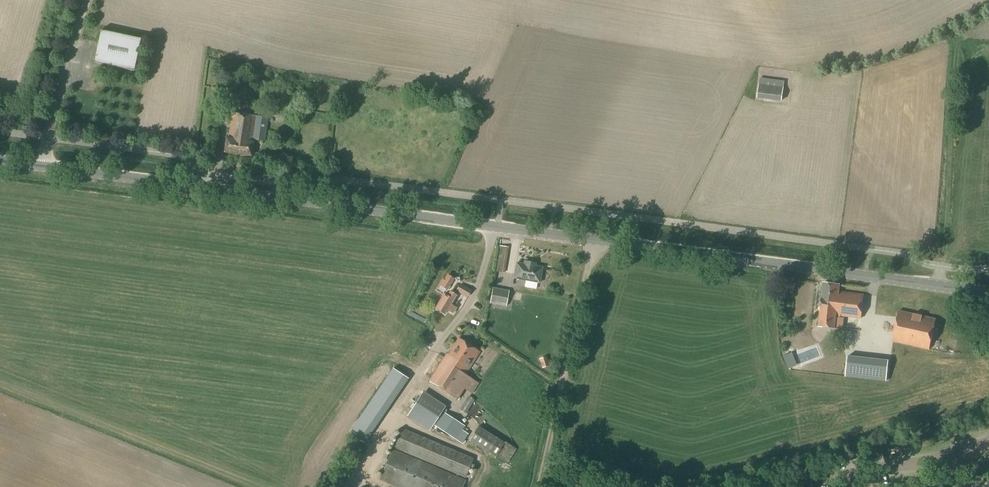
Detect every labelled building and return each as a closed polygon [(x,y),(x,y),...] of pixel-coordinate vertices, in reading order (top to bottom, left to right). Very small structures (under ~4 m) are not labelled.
[(134,71),(141,39),(101,30),(94,63),(134,71)] [(97,73),(92,72),(88,91),(93,93),(97,73)] [(782,101),(784,87),(759,84),(757,98),(782,101)] [(264,141),(268,118),(232,113),(228,138),(226,138),(224,152),(251,156),(253,142),(252,142),(252,140),(264,141)] [(964,221),(977,222),(978,210),(965,209),(964,221)] [(505,273),(509,247),(499,245),(495,272),(505,273)] [(514,278),(539,283),(542,268),(535,266),(535,264),(524,262),(524,264),(516,263),(514,278)] [(447,290),(454,278),(448,274),(441,286),(447,290)] [(861,319),(864,295),(839,292),(839,285),(823,283),(818,327),(835,329),(836,316),(861,319)] [(506,306),(509,291),(493,288),(490,303),(506,306)] [(450,305),(456,296),(450,292),(447,297),(443,295),(435,308),(445,314),(447,310),(453,313),(456,308),(450,305)] [(929,350),(936,320),(898,311),(892,341),(929,350)] [(465,375),(480,352),(458,338),(448,354),(447,353),(429,381),(457,400),(464,389),(472,394),(478,383),(465,375)] [(546,357),(539,359),(542,369),(549,366),(546,357)] [(890,361),(846,357),(844,377),(888,381),(890,361)] [(393,366),(359,416),(377,429),(383,420),(382,419),(410,378),(393,366)] [(465,426),(442,411),(446,406),(423,391),(406,416),(429,431),(434,425),(456,440),(462,444),(469,434),(462,430),(465,426)] [(495,456),(496,455),(503,443),(478,426),(470,440),(495,456)] [(465,478),(467,475),(474,458),(402,428),(393,449),(465,478)] [(465,481),(392,450),(379,479),(398,486),(463,486),(465,481)]
